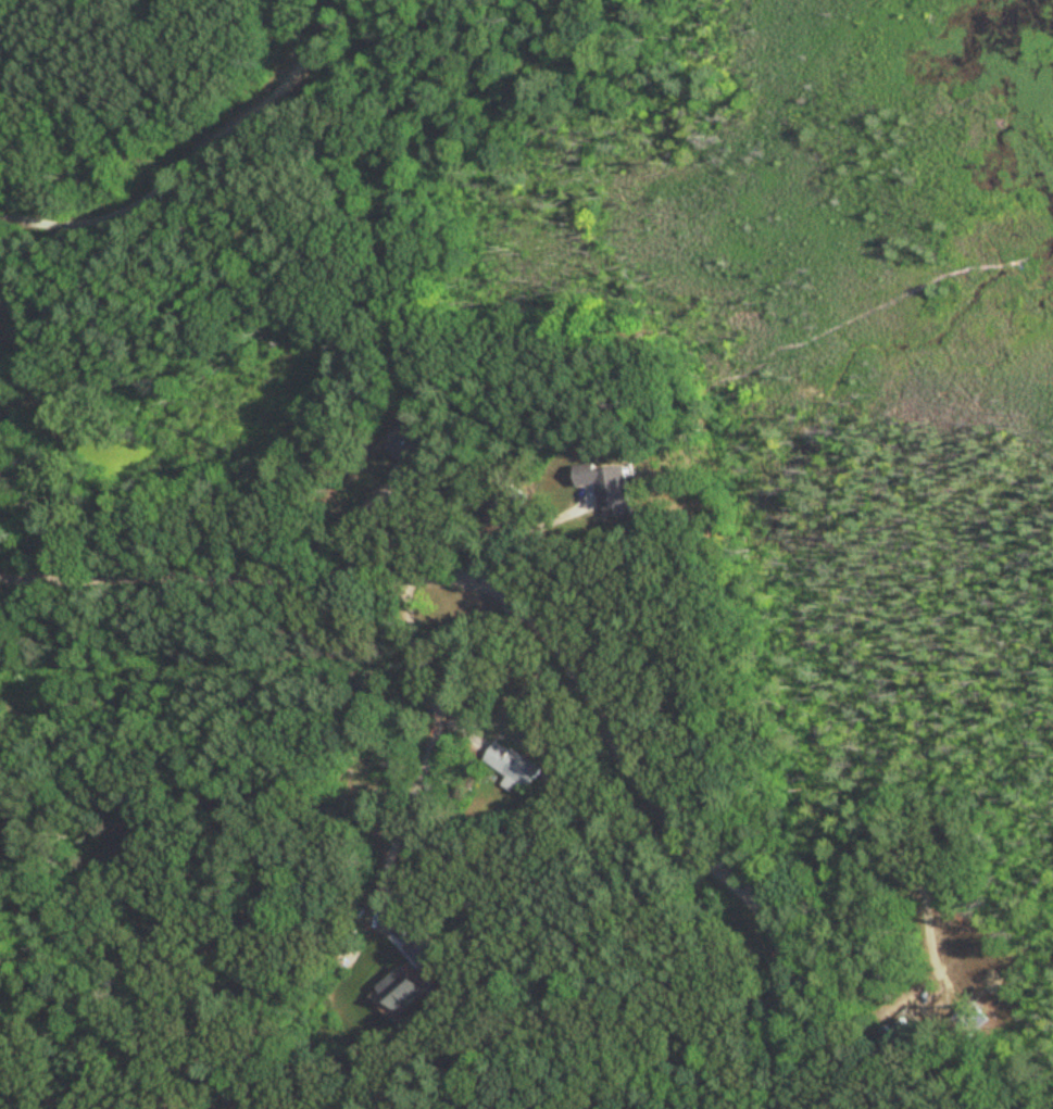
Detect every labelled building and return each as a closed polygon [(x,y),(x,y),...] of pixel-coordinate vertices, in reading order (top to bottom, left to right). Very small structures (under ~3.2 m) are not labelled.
[(574,464),(577,484),(596,482),(600,515),(630,512),(625,464),(597,467),(596,462),(574,464)] [(543,768),(496,741),(483,763),(508,777),(504,784),(513,790),(517,784),(530,791),(543,768)] [(397,1016),(404,1010),(412,1020),(416,1018),(411,1012),(420,1005),(416,999),(427,990),(407,966),(377,990),(397,1016)] [(980,1029),(965,1010),(949,1023),(965,1042),(980,1029)] [(920,1037),(902,1019),(887,1034),(905,1052),(920,1037)]
